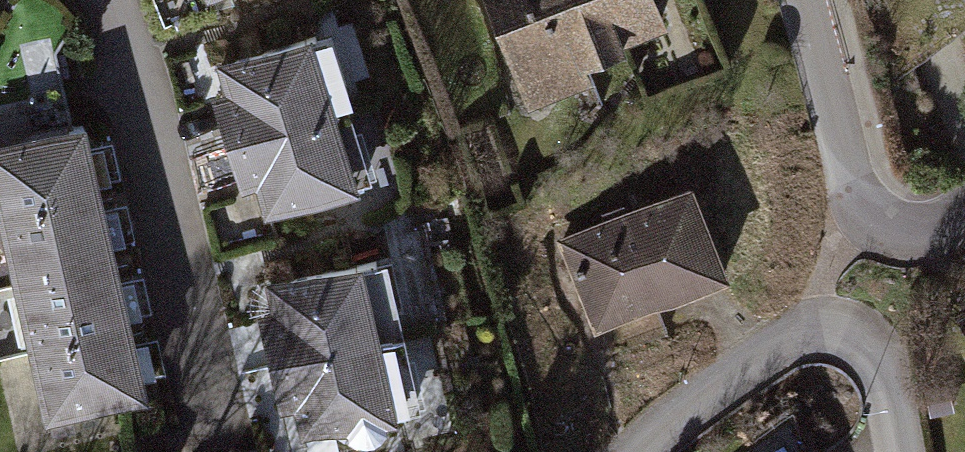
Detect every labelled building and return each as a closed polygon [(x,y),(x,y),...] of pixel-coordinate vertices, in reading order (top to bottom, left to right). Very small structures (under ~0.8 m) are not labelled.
[(528,117),(608,92),(600,66),(663,46),(648,0),(491,0),(528,117)] [(332,110),(308,34),(204,67),(228,142),(332,110)] [(332,110),(228,142),(252,218),(356,183),(332,110)] [(91,221),(76,151),(0,167),(0,241),(91,221)] [(694,194),(566,235),(599,336),(727,294),(694,194)] [(2,302),(104,280),(91,221),(0,241),(0,292),(2,302)] [(368,255),(245,285),(263,360),(386,331),(368,255)] [(104,280),(2,302),(19,377),(120,355),(104,280)] [(386,331),(263,360),(280,432),(403,403),(386,331)] [(133,417),(120,355),(19,377),(32,439),(133,417)]
